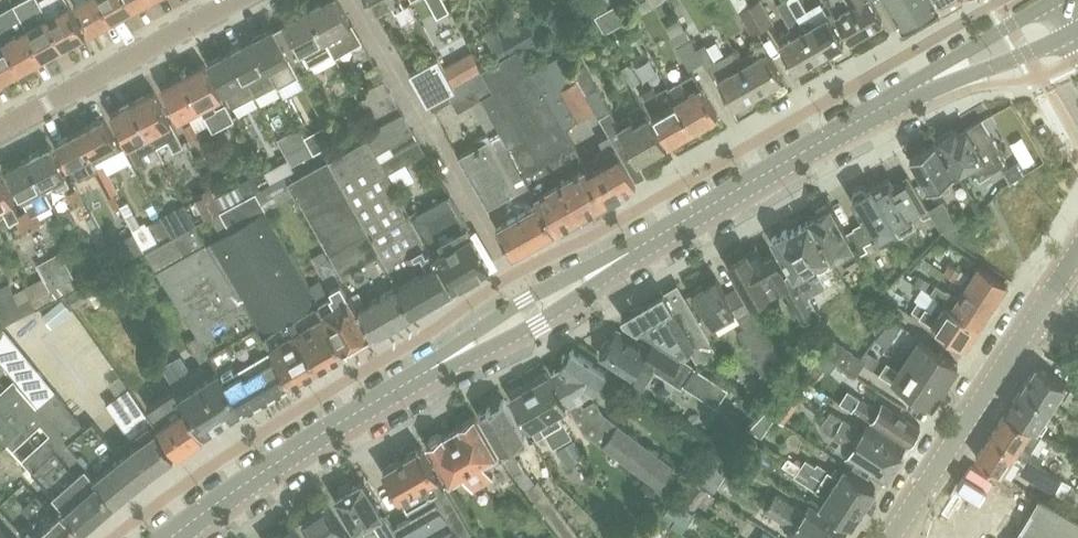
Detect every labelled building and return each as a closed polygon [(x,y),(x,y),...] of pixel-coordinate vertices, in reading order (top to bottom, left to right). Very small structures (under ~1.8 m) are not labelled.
[(43,56),(64,44),(48,14),(41,0),(19,0),(15,3),(27,25),(43,56)] [(48,14),(64,44),(85,33),(67,0),(41,0),(48,14)] [(113,17),(104,0),(75,0),(90,28),(113,17)] [(113,17),(134,5),(131,0),(104,0),(113,17)] [(336,54),(363,40),(352,20),(351,21),(340,0),(322,0),(311,6),(336,54)] [(402,21),(416,13),(410,1),(406,3),(404,0),(391,0),(402,21)] [(437,13),(449,6),(445,0),(430,0),(437,13)] [(569,17),(589,6),(586,0),(560,0),(569,17)] [(763,27),(751,4),(748,0),(734,0),(752,33),(763,27)] [(751,4),(763,27),(773,21),(761,0),(757,0),(751,4)] [(819,54),(789,0),(779,0),(777,1),(791,27),(777,35),(795,68),(819,54)] [(819,54),(843,41),(827,13),(820,0),(807,8),(802,0),(789,0),(819,54)] [(834,5),(851,36),(881,19),(870,0),(832,0),(834,5)] [(922,16),(913,0),(889,0),(904,27),(922,16)] [(936,0),(913,0),(922,16),(939,6),(936,0)] [(43,56),(27,25),(15,3),(0,10),(0,27),(22,67),(43,56)] [(285,20),(286,22),(290,31),(280,36),(287,49),(298,71),(333,52),(335,55),(336,54),(311,6),(285,20)] [(689,68),(702,60),(679,18),(666,26),(689,68)] [(300,75),(298,71),(287,49),(280,36),(274,25),(253,37),(268,66),(277,82),(279,86),(300,75)] [(483,32),(500,61),(512,54),(495,25),(483,32)] [(22,67),(0,27),(0,78),(1,79),(22,67)] [(256,94),(277,82),(268,66),(253,37),(232,48),(256,94)] [(757,90),(740,58),(735,49),(716,60),(706,42),(697,47),(707,65),(712,62),(734,103),(757,90)] [(763,45),(750,52),(740,58),(757,90),(781,76),(763,45)] [(233,105),(256,94),(232,48),(209,60),(233,105)] [(457,85),(455,86),(437,96),(441,104),(453,97),(476,85),(556,225),(606,197),(585,160),(566,127),(533,70),(521,49),(512,54),(500,61),(483,70),(457,85)] [(447,69),(450,75),(456,85),(483,69),(473,51),(446,67),(447,69)] [(533,70),(566,127),(597,110),(588,94),(564,51),(533,70)] [(437,56),(411,70),(410,71),(428,101),(429,101),(437,96),(455,86),(454,85),(437,56)] [(641,79),(631,61),(621,67),(631,84),(641,79)] [(234,119),(221,94),(205,63),(183,74),(200,105),(213,130),(234,119)] [(688,91),(676,98),(693,128),(718,114),(694,70),(681,78),(688,91)] [(188,111),(200,105),(183,74),(162,85),(189,139),(200,133),(188,111)] [(398,101),(384,77),(355,93),(369,117),(398,101)] [(669,141),(693,128),(676,98),(669,84),(658,90),(654,83),(641,90),(669,141)] [(556,225),(476,85),(453,97),(460,110),(472,103),(490,136),(460,152),(514,249),(556,225)] [(598,88),(588,94),(597,110),(600,116),(611,110),(598,88)] [(182,145),(169,120),(154,90),(133,101),(156,145),(168,139),(173,150),(182,145)] [(144,152),(156,145),(133,101),(112,112),(140,168),(149,163),(144,152)] [(637,159),(665,143),(646,109),(633,117),(630,111),(616,119),(637,159)] [(365,132),(368,138),(377,152),(414,130),(403,110),(365,132)] [(103,116),(79,129),(96,161),(119,148),(103,116)] [(982,119),(958,133),(954,128),(950,131),(949,128),(940,133),(941,136),(938,138),(949,157),(956,169),(957,171),(971,163),(979,178),(1006,162),(982,119)] [(306,137),(306,138),(314,153),(334,142),(324,124),(305,135),(306,137)] [(99,166),(96,161),(79,129),(56,141),(68,165),(82,157),(89,171),(94,168),(108,195),(113,192),(99,166)] [(606,197),(636,180),(609,132),(599,138),(605,149),(585,160),(606,197)] [(292,165),(314,153),(306,138),(284,149),(288,157),(292,165)] [(412,309),(452,285),(411,213),(377,152),(368,138),(352,147),(348,140),(324,153),(328,160),(412,309)] [(943,177),(956,169),(949,157),(945,159),(934,140),(910,155),(928,186),(929,185),(934,193),(948,185),(943,177)] [(69,182),(65,175),(50,144),(27,156),(45,190),(57,184),(59,188),(69,182)] [(53,204),(45,190),(27,156),(7,167),(22,197),(27,207),(23,210),(32,227),(45,221),(39,211),(53,204)] [(294,169),(292,165),(288,157),(264,170),(266,173),(270,182),(294,169)] [(375,330),(412,309),(328,160),(290,181),(322,238),(375,330)] [(1002,169),(1009,181),(1024,172),(1018,160),(1002,169)] [(99,166),(113,192),(118,189),(104,163),(99,166)] [(866,220),(846,231),(858,253),(867,248),(864,241),(893,224),(899,234),(915,225),(910,216),(916,212),(917,213),(920,211),(922,216),(925,216),(930,213),(927,208),(905,171),(890,180),(889,177),(873,186),(872,184),(867,187),(866,185),(859,184),(853,187),(852,197),(866,220)] [(254,174),(239,182),(246,194),(270,182),(266,173),(256,178),(254,174)] [(23,210),(19,212),(0,174),(0,215),(7,212),(11,220),(15,218),(23,232),(32,227),(23,210)] [(221,207),(246,194),(239,182),(228,188),(222,179),(211,186),(210,184),(209,184),(221,207)] [(1005,218),(1038,239),(1054,215),(1035,203),(1043,192),(1028,183),(1005,218)] [(206,215),(221,207),(209,184),(193,194),(206,215)] [(221,234),(208,241),(264,332),(271,344),(290,379),(346,347),(320,300),(318,296),(311,283),(258,189),(233,202),(211,215),(221,234)] [(449,191),(411,213),(452,285),(491,264),(449,191)] [(113,192),(108,195),(114,206),(119,204),(113,192)] [(943,228),(953,239),(960,231),(941,200),(927,208),(930,213),(932,212),(941,229),(943,228)] [(858,253),(846,231),(831,204),(828,205),(824,204),(816,208),(816,212),(808,217),(808,218),(830,256),(837,252),(843,262),(858,253)] [(171,207),(159,213),(161,216),(170,234),(171,235),(183,229),(171,207)] [(829,256),(830,256),(808,218),(786,230),(785,227),(772,234),(794,274),(803,268),(807,275),(796,281),(794,282),(813,314),(829,342),(833,336),(809,295),(826,286),(829,291),(845,281),(839,271),(823,281),(814,265),(820,267),(827,262),(829,256)] [(1038,239),(1005,218),(982,253),(997,262),(1004,251),(1023,263),(1038,239)] [(271,344),(264,332),(208,241),(205,242),(195,222),(183,229),(171,235),(145,249),(200,333),(212,352),(245,405),(290,379),(271,344)] [(108,243),(118,260),(142,247),(132,230),(108,243)] [(813,314),(794,282),(789,272),(784,275),(778,265),(779,264),(772,251),(761,256),(757,249),(748,253),(746,250),(728,260),(750,298),(777,283),(784,294),(786,293),(802,321),(813,314)] [(60,250),(48,257),(67,290),(92,277),(87,267),(74,275),(60,250)] [(67,290),(48,257),(36,263),(50,289),(32,298),(37,307),(67,290)] [(333,291),(320,300),(346,347),(371,333),(342,282),(341,282),(327,258),(317,264),(333,291)] [(999,293),(1001,294),(1007,286),(1004,284),(1006,281),(979,264),(972,275),(960,268),(959,269),(949,262),(943,272),(965,285),(992,303),(999,293)] [(786,387),(795,377),(759,317),(757,319),(739,286),(725,291),(717,276),(692,290),(710,323),(735,309),(744,325),(738,329),(770,386),(781,380),(786,387)] [(320,278),(311,283),(318,296),(328,291),(320,278)] [(67,293),(74,306),(91,296),(90,293),(99,288),(94,279),(84,284),(84,283),(67,293)] [(886,295),(895,301),(897,302),(908,286),(897,279),(886,295)] [(15,291),(11,281),(0,286),(0,323),(1,325),(24,313),(15,291)] [(991,304),(992,303),(965,285),(958,295),(955,293),(947,287),(945,290),(935,283),(930,291),(933,293),(948,303),(979,323),(985,314),(988,316),(994,306),(991,304)] [(692,352),(696,349),(703,363),(718,354),(685,295),(670,303),(663,291),(644,301),(645,303),(626,314),(626,320),(666,346),(678,354),(689,348),(692,352)] [(981,324),(979,323),(948,303),(940,298),(933,293),(925,306),(917,301),(911,310),(968,345),(981,324)] [(71,310),(62,298),(42,314),(51,326),(71,310)] [(861,308),(866,315),(874,331),(884,324),(870,302),(861,308)] [(896,332),(885,326),(875,338),(887,345),(896,332)] [(16,344),(3,328),(0,330),(0,358),(16,344)] [(693,364),(678,354),(666,346),(661,355),(639,341),(638,343),(616,329),(610,339),(604,342),(602,346),(601,354),(633,374),(628,383),(640,390),(654,368),(668,377),(673,370),(685,378),(693,364)] [(186,402),(204,431),(245,405),(212,352),(200,333),(189,339),(206,366),(175,385),(186,402)] [(833,359),(855,373),(864,357),(844,345),(845,343),(833,336),(829,342),(823,353),(833,359)] [(906,358),(944,383),(957,363),(919,338),(906,358)] [(584,429),(659,484),(673,463),(604,412),(596,399),(583,404),(579,395),(595,387),(605,370),(572,349),(563,354),(562,366),(555,370),(571,400),(568,401),(584,429)] [(894,379),(930,403),(944,383),(906,358),(898,368),(886,360),(879,372),(893,381),(894,379)] [(1070,386),(1036,365),(1022,386),(1051,405),(1060,393),(1064,395),(1070,386)] [(530,383),(563,440),(572,435),(558,410),(566,405),(549,373),(545,375),(543,373),(537,376),(539,378),(530,383)] [(116,498),(92,467),(88,463),(40,406),(19,381),(0,399),(0,433),(9,443),(24,429),(37,441),(37,450),(25,460),(34,469),(65,504),(84,525),(116,498)] [(553,446),(563,440),(530,383),(521,388),(520,386),(513,389),(515,392),(512,394),(530,426),(537,437),(542,434),(545,439),(548,437),(553,446)] [(853,407),(907,442),(919,424),(883,400),(878,408),(860,396),(840,384),(834,395),(853,407)] [(179,450),(204,431),(186,402),(175,385),(147,402),(157,417),(179,450)] [(155,467),(176,451),(153,420),(129,386),(107,402),(131,436),(155,467)] [(1043,419),(1051,405),(1022,386),(1007,409),(1041,431),(1047,422),(1043,419)] [(145,474),(155,467),(131,436),(121,444),(116,449),(93,422),(86,428),(57,392),(40,406),(88,463),(92,467),(116,498),(145,474)] [(516,420),(504,398),(501,399),(500,398),(495,398),(490,400),(490,406),(479,412),(513,472),(535,499),(532,501),(544,516),(546,514),(564,537),(583,537),(540,481),(537,483),(530,472),(526,473),(522,467),(514,450),(529,442),(516,420)] [(825,417),(894,462),(905,446),(867,422),(862,429),(839,414),(831,408),(825,417)] [(749,427),(759,436),(772,422),(763,412),(749,427)] [(1005,413),(990,435),(1038,465),(1043,457),(1031,449),(1040,435),(1005,413)] [(459,425),(452,429),(483,483),(491,478),(481,461),(496,453),(475,414),(458,423),(459,425)] [(883,479),(894,462),(825,417),(820,426),(851,446),(845,455),(883,479)] [(473,488),(483,483),(452,429),(444,434),(442,432),(440,433),(436,433),(430,436),(428,440),(426,441),(449,480),(464,472),(473,488)] [(1038,465),(990,435),(976,457),(1002,473),(1012,457),(1022,463),(1018,471),(1063,497),(1071,483),(1038,465)] [(575,439),(566,444),(577,460),(584,456),(575,439)] [(577,460),(566,444),(557,449),(566,466),(577,460)] [(395,525),(398,532),(401,537),(474,537),(470,531),(445,486),(421,445),(383,468),(407,509),(411,515),(395,525)] [(728,449),(717,464),(728,471),(738,457),(728,449)] [(859,511),(864,504),(812,471),(794,459),(787,455),(782,464),(795,472),(794,474),(805,482),(826,495),(821,504),(852,522),(853,521),(855,522),(861,512),(859,511)] [(812,471),(864,504),(868,498),(870,500),(876,490),(873,488),(875,486),(845,467),(840,475),(818,461),(816,464),(806,457),(803,461),(796,456),(794,459),(812,471)] [(711,462),(698,480),(714,492),(727,473),(711,462)] [(694,478),(680,497),(695,508),(709,490),(694,478)] [(398,532),(395,525),(391,520),(387,522),(362,480),(350,487),(349,485),(338,492),(339,493),(335,495),(355,528),(371,518),(374,523),(375,522),(384,537),(401,537),(398,532)] [(770,499),(829,537),(839,537),(847,526),(810,502),(806,510),(776,491),(770,499)] [(29,537),(71,537),(84,525),(65,504),(55,512),(38,494),(24,508),(35,519),(23,531),(29,537)] [(659,516),(681,532),(696,511),(674,496),(659,516)] [(1038,496),(1034,502),(1013,537),(1077,537),(1077,519),(1038,496)] [(770,499),(765,508),(794,527),(788,535),(793,537),(829,537),(770,499)] [(344,529),(325,502),(302,518),(316,537),(343,537),(346,536),(343,533),(345,531),(344,529)] [(0,525),(0,537),(13,537),(0,525)] [(291,525),(272,537),(300,537),(291,525)] [(668,536),(653,526),(643,537),(667,537),(668,536)]
